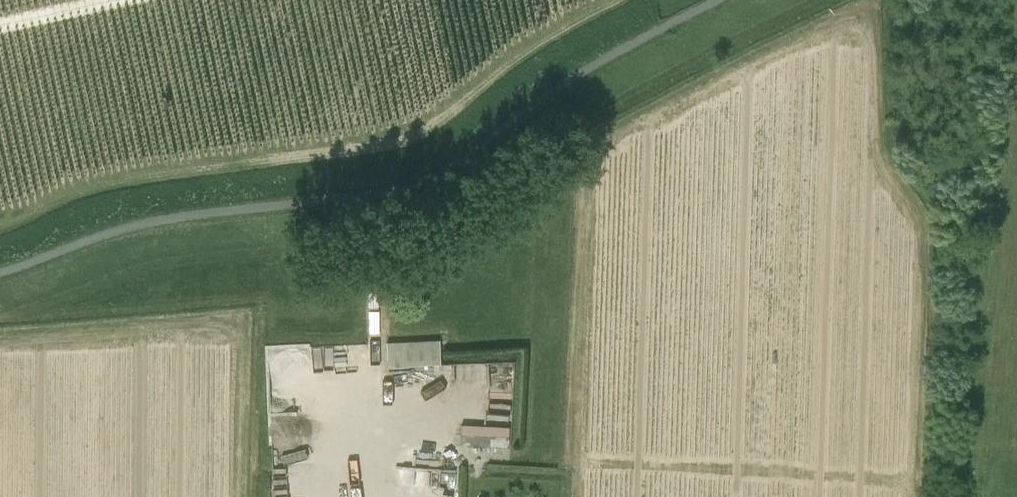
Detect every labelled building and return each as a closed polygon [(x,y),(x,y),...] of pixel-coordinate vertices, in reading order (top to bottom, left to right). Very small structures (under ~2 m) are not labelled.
[(441,365),(440,340),(387,342),(388,367),(441,365)] [(463,422),(463,442),(512,443),(513,423),(463,422)]
